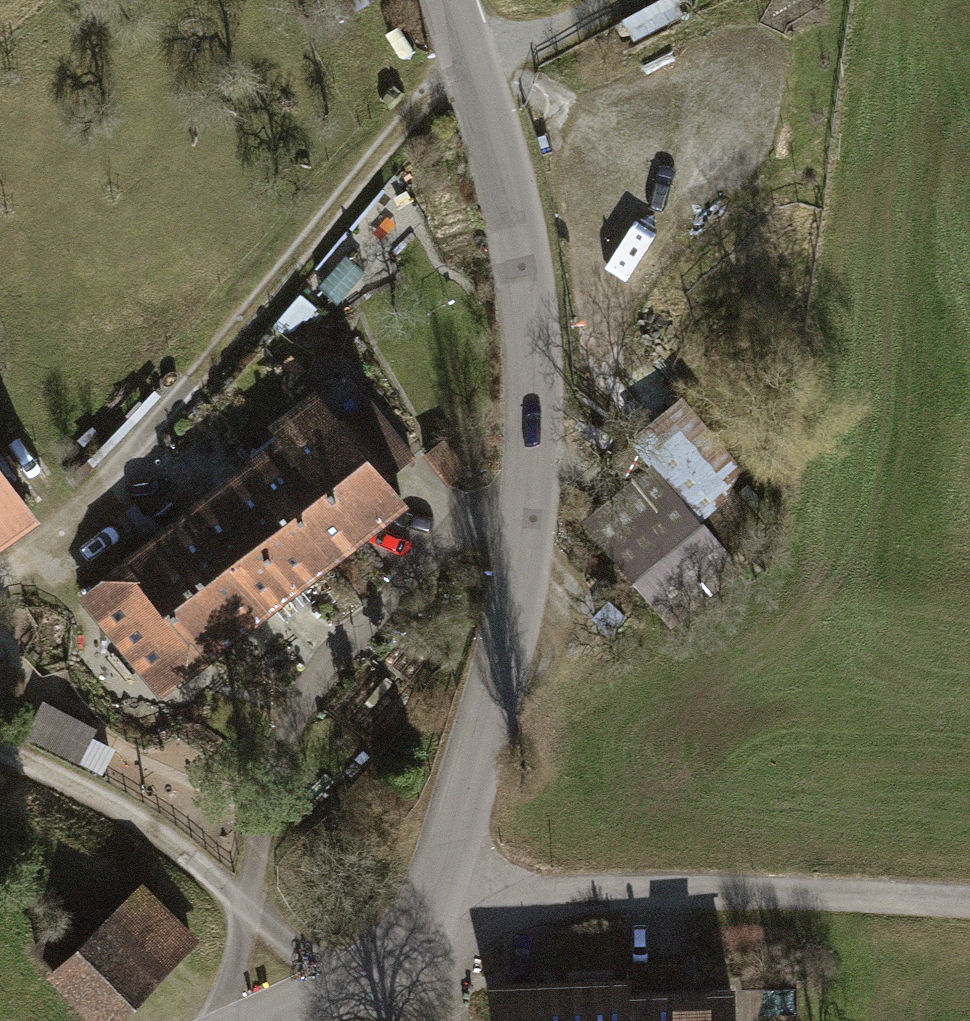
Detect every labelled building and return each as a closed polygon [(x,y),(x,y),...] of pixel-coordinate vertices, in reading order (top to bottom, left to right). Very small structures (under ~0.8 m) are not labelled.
[(346,256),(318,287),(337,303),(365,272),(346,256)] [(282,436),(244,466),(324,560),(400,495),(375,465),(395,449),(361,410),(342,427),(315,395),(276,429),(282,436)] [(244,466),(193,508),(233,557),(287,593),(324,560),(244,466)] [(0,469),(0,516),(22,500),(0,469)] [(601,569),(658,629),(752,540),(721,507),(692,534),(666,507),(601,569)] [(193,508),(155,538),(238,634),(287,593),(233,557),(193,508)] [(155,538),(81,598),(167,697),(238,634),(155,538)] [(22,734),(90,766),(103,736),(35,705),(22,734)] [(138,889),(53,970),(103,1020),(112,1020),(192,944),(138,889)] [(628,992),(629,1020),(731,1020),(731,990),(628,992)] [(494,997),(496,1020),(629,1020),(628,992),(494,997)]
